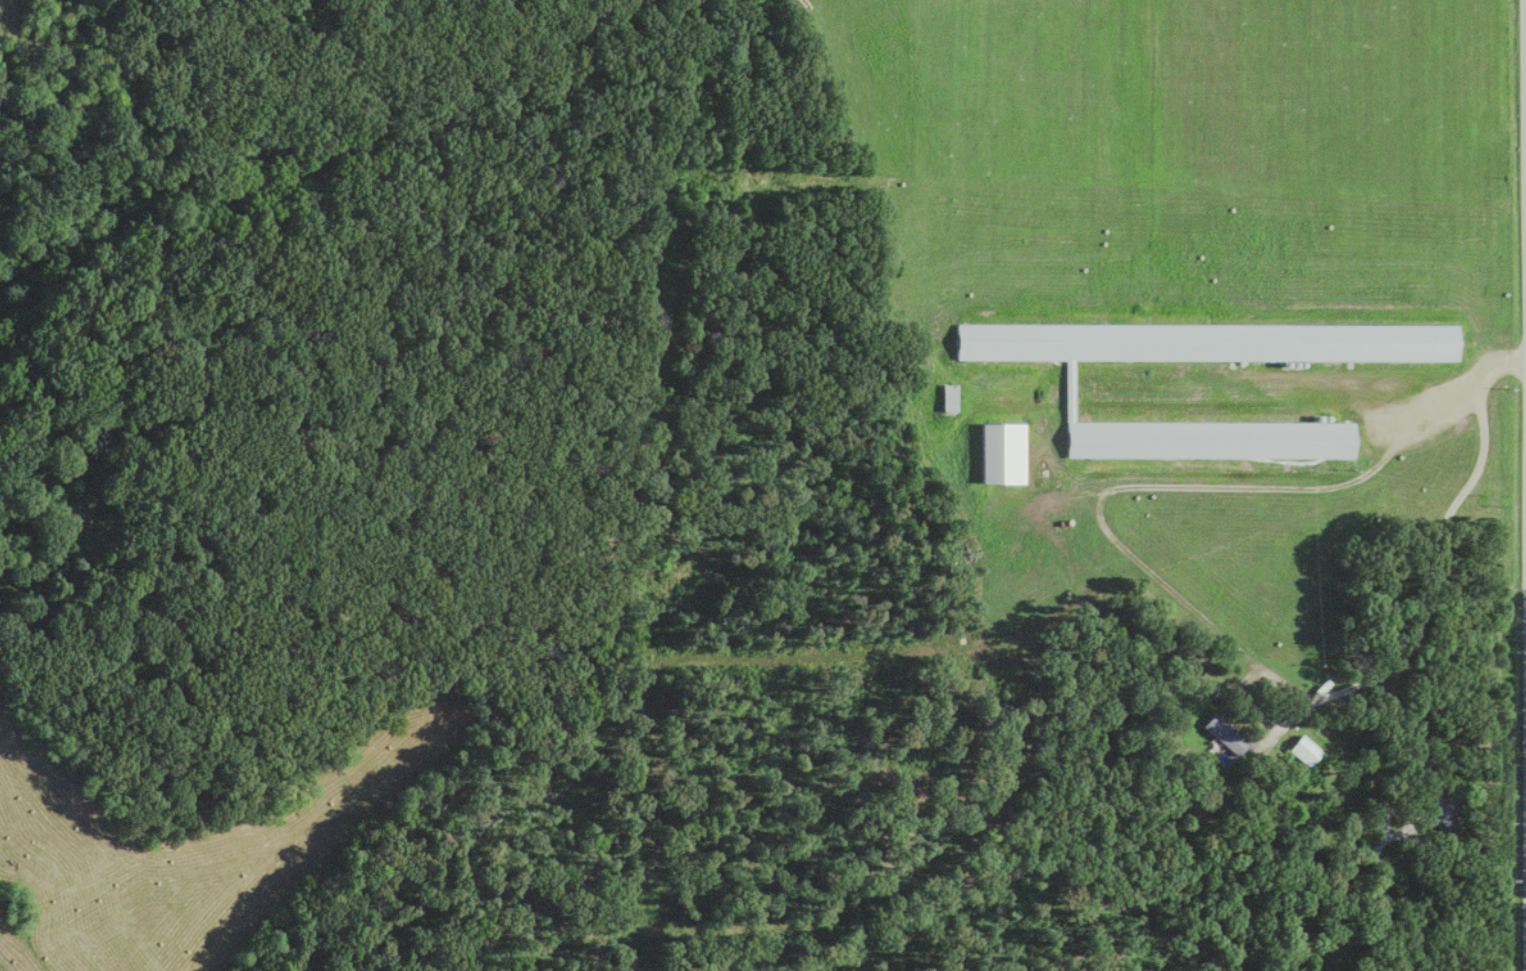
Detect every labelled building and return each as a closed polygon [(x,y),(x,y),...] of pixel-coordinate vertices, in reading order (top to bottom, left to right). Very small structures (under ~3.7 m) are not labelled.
[(1456,363),(1457,327),(953,326),(953,361),(1456,363)] [(951,412),(951,387),(941,387),(941,412),(951,412)] [(1352,459),(1352,424),(1065,424),(1065,459),(1352,459)] [(1022,484),(1022,425),(976,425),(976,484),(1022,484)] [(1200,726),(1233,759),(1247,746),(1214,713),(1200,726)] [(1320,754),(1299,735),(1286,750),(1306,769),(1320,754)] [(1456,829),(1441,792),(1424,799),(1439,836),(1456,829)]
